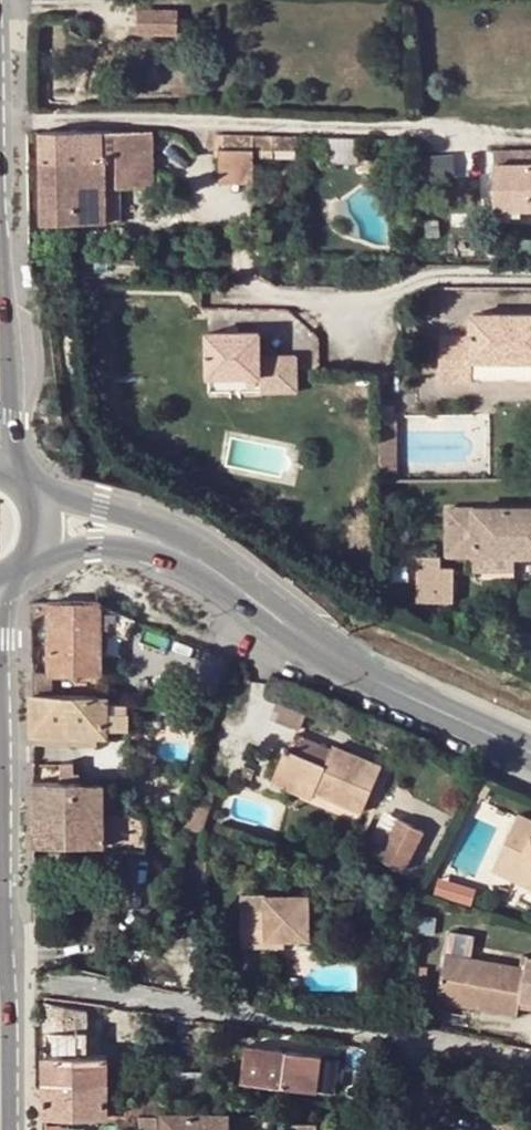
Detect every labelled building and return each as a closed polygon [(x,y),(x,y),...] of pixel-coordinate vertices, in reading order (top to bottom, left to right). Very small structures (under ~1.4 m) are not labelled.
[(176,11),(137,10),(137,33),(176,34),(176,11)] [(152,131),(42,132),(43,224),(104,224),(106,209),(120,208),(120,196),(115,196),(116,188),(153,188),(152,131)] [(216,135),(215,154),(255,155),(274,156),(275,136),(216,135)] [(275,136),(274,156),(297,156),(296,136),(275,136)] [(496,164),(530,163),(530,150),(495,151),(496,164)] [(255,155),(215,154),(214,180),(254,181),(255,155)] [(457,179),(455,154),(422,155),(423,181),(457,179)] [(497,204),(517,204),(517,210),(530,210),(530,163),(496,164),(497,204)] [(120,208),(106,209),(104,224),(120,224),(120,208)] [(471,381),(472,362),(502,362),(502,355),(519,355),(519,363),(530,363),(530,316),(473,315),(472,337),(439,338),(439,380),(471,381)] [(262,330),(210,329),(209,374),(260,374),(261,392),(295,393),(296,355),(262,353),(262,330)] [(471,381),(480,381),(530,382),(530,363),(519,363),(502,362),(472,362),(471,381)] [(380,418),(381,474),(397,473),(396,418),(380,418)] [(216,493),(203,486),(198,496),(210,503),(216,493)] [(441,555),(473,556),(512,557),(519,557),(519,548),(528,548),(529,556),(530,557),(530,509),(442,508),(441,555)] [(519,548),(519,557),(529,556),(528,548),(519,548)] [(442,556),(417,556),(416,603),(455,603),(455,567),(441,568),(442,556)] [(513,570),(512,557),(473,556),(474,571),(513,570)] [(98,602),(47,601),(49,674),(101,675),(99,628),(98,602)] [(127,639),(135,622),(102,608),(102,601),(98,602),(99,628),(127,639)] [(104,696),(34,695),(35,736),(99,736),(105,736),(104,696)] [(279,701),(276,716),(303,722),(307,707),(279,701)] [(271,785),(291,793),(296,781),(318,790),(316,792),(364,813),(384,765),(334,745),(333,750),(326,764),(306,756),(314,742),(298,735),(292,751),(286,748),(271,785)] [(99,736),(35,736),(35,744),(99,745),(99,736)] [(333,750),(314,742),(306,756),(326,764),(333,750)] [(296,781),(291,793),(312,802),(316,792),(318,790),(296,781)] [(37,813),(108,813),(108,783),(36,782),(37,813)] [(197,784),(193,798),(185,827),(204,832),(212,804),(216,789),(197,784)] [(365,850),(378,856),(398,817),(385,811),(365,850)] [(107,851),(122,851),(120,813),(108,813),(37,813),(38,844),(107,844),(107,851)] [(120,813),(122,851),(147,851),(149,820),(120,813)] [(494,866),(530,884),(530,820),(518,814),(494,866)] [(426,831),(398,817),(378,856),(405,871),(426,831)] [(476,900),(480,884),(443,874),(438,889),(476,900)] [(318,901),(254,901),(255,954),(297,954),(297,945),(318,945),(318,901)] [(475,949),(447,944),(446,954),(473,958),(475,949)] [(446,954),(441,987),(470,992),(468,1004),(519,1014),(521,1000),(530,1002),(530,957),(528,957),(526,967),(473,958),(446,954)] [(236,986),(213,986),(213,994),(236,999),(236,986)] [(470,992),(441,987),(438,999),(468,1004),(470,992)] [(47,1060),(88,1060),(88,1012),(48,1003),(47,1060)] [(322,1056),(248,1046),(243,1080),(334,1092),(338,1063),(321,1061),(322,1056)] [(88,1060),(47,1060),(46,1081),(110,1082),(110,1074),(109,1061),(88,1060)] [(135,1061),(109,1061),(110,1074),(135,1074),(135,1061)] [(46,1119),(139,1116),(139,1129),(156,1129),(157,1115),(157,1097),(111,1097),(110,1082),(46,1081),(46,1119)] [(496,1111),(490,1111),(487,1129),(493,1129),(496,1111)] [(162,1115),(162,1129),(231,1129),(231,1121),(231,1114),(162,1115)]
